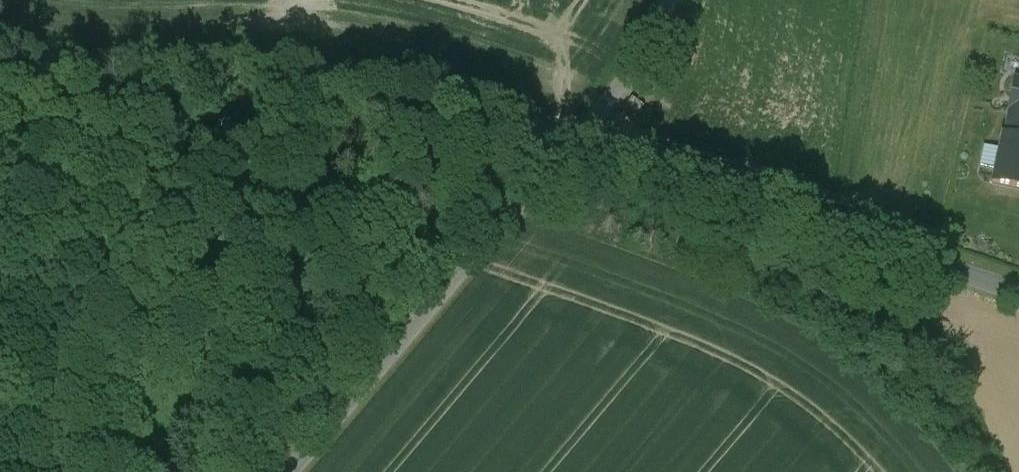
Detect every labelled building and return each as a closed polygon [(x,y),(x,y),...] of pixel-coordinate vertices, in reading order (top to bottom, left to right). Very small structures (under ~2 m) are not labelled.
[(1014,110),(1008,137),(1018,139),(1018,112),(1014,110)] [(1006,136),(995,181),(1018,187),(1018,139),(1008,137),(1006,136)] [(984,139),(979,166),(996,170),(1002,143),(984,139)]
